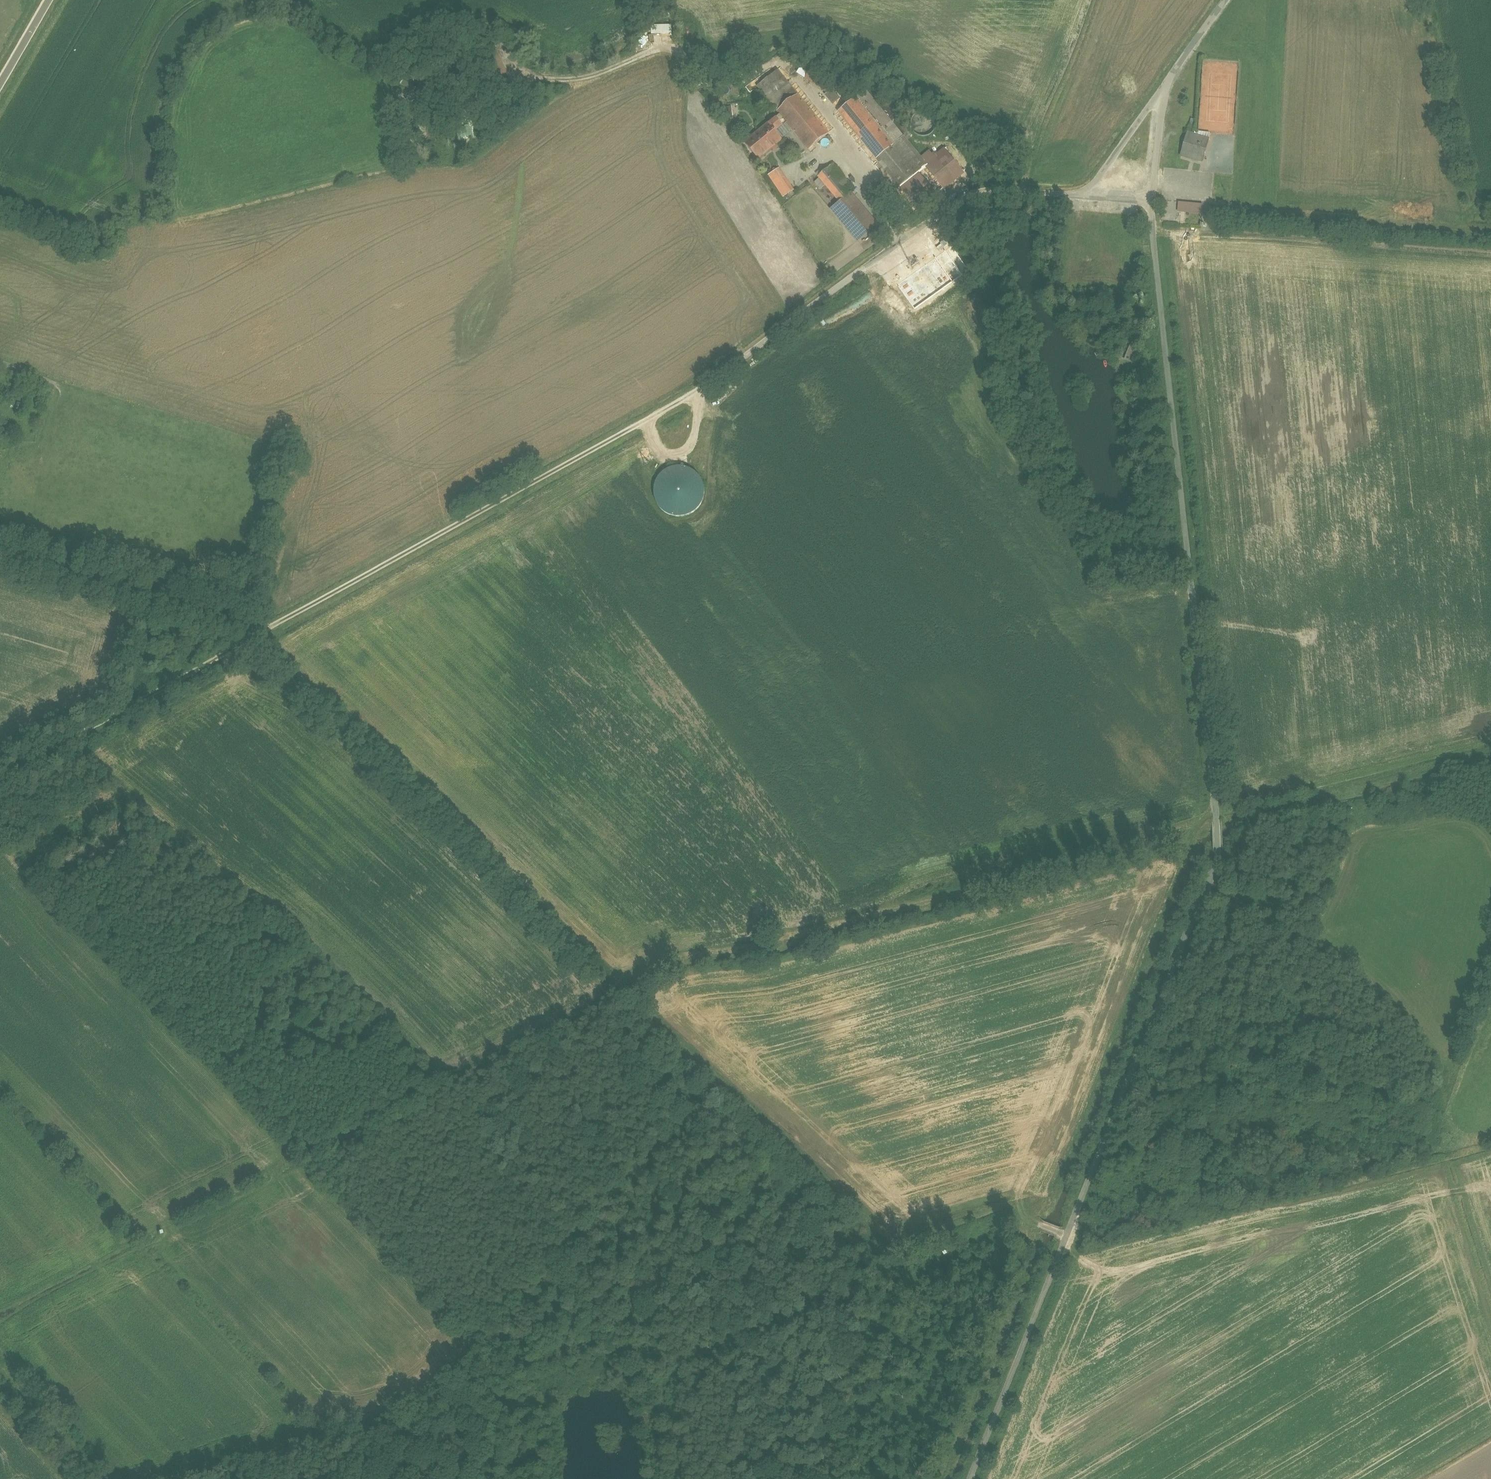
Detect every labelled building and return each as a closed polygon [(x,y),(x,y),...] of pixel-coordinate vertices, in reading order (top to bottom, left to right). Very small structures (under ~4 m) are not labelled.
[(505,79),(489,45),(480,50),(495,84),(505,79)] [(827,137),(775,74),(754,91),(760,99),(778,120),(783,126),(806,154),(827,137)] [(823,99),(836,116),(850,105),(837,88),(828,95),(823,99)] [(954,184),(933,157),(922,165),(865,93),(850,105),(836,116),(914,215),(954,184)] [(720,117),(732,116),(731,106),(720,106),(720,117)] [(933,121),(929,117),(925,115),(920,114),(915,116),(911,119),(908,124),(908,129),(909,133),(913,138),(917,140),(922,141),(927,139),(931,136),(934,131),(934,126),(933,121)] [(774,124),(767,130),(766,128),(741,148),(756,166),(781,146),(772,136),(779,130),(774,124)] [(1202,168),(1207,142),(1196,140),(1188,138),(1184,137),(1180,156),(1179,163),(1188,165),(1192,166),(1202,168)] [(780,166),(767,173),(779,197),(792,191),(780,166)] [(849,197),(847,199),(841,192),(848,187),(832,167),(815,181),(836,208),(828,215),(855,248),(876,231),(849,197)] [(1203,206),(1178,204),(1177,214),(1202,216),(1203,206)]
